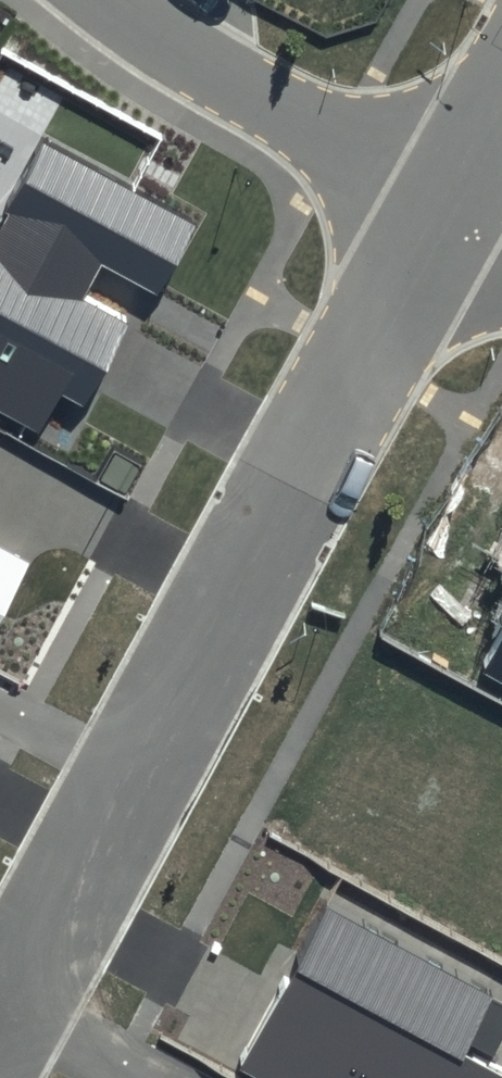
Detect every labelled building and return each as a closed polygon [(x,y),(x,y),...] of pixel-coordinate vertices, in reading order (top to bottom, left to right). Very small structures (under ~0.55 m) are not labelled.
[(44,137),(0,217),(0,415),(38,436),(61,395),(82,406),(129,319),(85,295),(102,265),(159,296),(200,222),(44,137)] [(30,566),(0,550),(0,621),(30,566)] [(483,667),(501,678),(501,634),(483,667)] [(324,902),(238,1059),(272,1077),(501,1077),(501,1066),(488,1058),(501,1032),(501,999),(324,902)]
